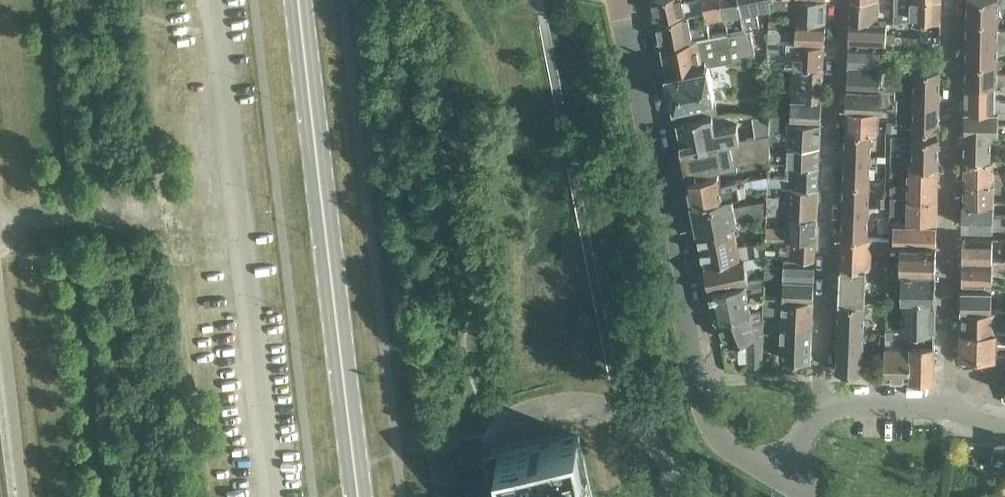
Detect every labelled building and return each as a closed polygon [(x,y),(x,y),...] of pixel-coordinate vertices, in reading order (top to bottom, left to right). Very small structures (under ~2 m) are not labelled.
[(656,18),(687,12),(704,8),(703,0),(697,0),(697,1),(685,3),(684,0),(653,0),(656,18)] [(704,8),(706,22),(724,18),(721,0),(703,0),(704,8)] [(739,0),(721,0),(724,18),(727,31),(744,27),(739,0)] [(749,26),(758,24),(755,7),(759,6),(758,0),(739,0),(744,27),(749,26)] [(771,4),(785,5),(786,7),(792,8),(792,19),(826,20),(826,0),(771,0),(771,4)] [(850,20),(878,21),(879,0),(850,0),(850,20)] [(908,18),(941,19),(941,0),(894,0),(894,1),(894,8),(894,17),(908,18)] [(967,16),(998,17),(998,6),(1004,6),(1004,0),(967,0),(967,16)] [(656,18),(661,43),(709,34),(706,22),(690,25),(687,12),(656,18)] [(966,38),(1004,39),(1004,28),(997,28),(998,17),(967,16),(966,38)] [(826,20),(792,19),(770,18),(769,40),(780,40),(781,26),(797,27),(796,41),(825,42),(826,20)] [(850,20),(848,42),(884,43),(885,43),(893,43),(893,36),(893,32),(885,31),(886,21),(878,21),(850,20)] [(661,43),(667,70),(701,64),(708,62),(755,53),(749,26),(744,27),(727,31),(709,34),(661,43)] [(966,60),(997,61),(997,49),(1004,49),(1004,39),(966,38),(966,60)] [(825,42),(796,41),(780,40),(769,40),(768,50),(787,51),(786,58),(786,63),(792,63),(824,65),(825,42)] [(848,42),(848,64),(879,65),(910,66),(910,58),(880,57),(881,47),(884,47),(884,43),(848,42)] [(996,82),(1003,83),(1004,83),(1004,71),(997,71),(997,61),(966,60),(965,82),(996,82)] [(701,64),(667,70),(676,119),(701,114),(712,112),(717,111),(709,67),(708,62),(701,64)] [(791,96),(822,97),(822,89),(824,65),(792,63),(791,96)] [(848,64),(847,86),(877,87),(878,87),(879,65),(848,64)] [(940,67),(914,67),(913,97),(939,97),(940,67)] [(965,109),(998,110),(1004,110),(1004,100),(995,99),(996,82),(965,82),(965,109)] [(847,86),(846,106),(879,107),(896,108),(896,98),(889,97),(890,88),(878,87),(877,87),(847,86)] [(822,97),(791,96),(790,96),(789,112),(785,112),(785,115),(821,117),(822,97)] [(939,97),(913,97),(913,127),(939,127),(939,97)] [(845,128),(871,129),(878,130),(879,107),(846,106),(845,128)] [(965,112),(965,122),(966,122),(997,123),(998,123),(998,112),(997,112),(966,111),(966,112),(965,112)] [(682,148),(740,137),(737,123),(715,127),(712,112),(704,114),(676,119),(680,138),(680,139),(682,148)] [(770,142),(784,143),(821,144),(822,122),(789,120),(788,132),(780,132),(780,115),(773,115),(771,131),(770,142)] [(965,122),(964,140),(990,140),(990,133),(998,133),(998,123),(997,123),(966,122),(965,122)] [(870,156),(871,129),(845,128),(844,154),(870,156)] [(769,155),(770,142),(771,131),(740,137),(682,148),(686,171),(769,155)] [(912,134),(912,165),(938,166),(938,135),(912,134)] [(964,140),(964,157),(990,158),(990,140),(964,140)] [(787,164),(820,165),(821,144),(784,143),(784,147),(788,147),(787,164)] [(843,179),(869,180),(870,156),(844,154),(843,179)] [(963,180),(1004,180),(1004,171),(994,171),(994,163),(998,163),(998,159),(990,158),(964,157),(963,180)] [(772,184),(784,186),(819,188),(820,165),(787,164),(787,177),(770,176),(772,184)] [(890,185),(890,195),(937,196),(938,166),(912,165),(908,165),(907,187),(903,187),(903,185),(890,185)] [(691,200),(772,184),(770,176),(770,173),(721,182),(718,169),(686,176),(691,200)] [(842,209),(868,210),(869,180),(843,179),(842,209)] [(963,202),(991,202),(991,189),(1004,190),(1004,203),(1004,180),(963,180),(963,202)] [(778,198),(769,198),(768,214),(787,215),(817,216),(819,188),(784,186),(783,191),(787,192),(786,202),(778,201),(778,198)] [(937,196),(890,195),(890,210),(902,211),(902,206),(907,206),(906,218),(937,219),(937,196)] [(693,203),(697,227),(733,221),(768,214),(769,198),(734,205),(732,196),(693,203)] [(963,202),(963,225),(1004,226),(1004,214),(992,214),(993,202),(991,202),(963,202)] [(841,236),(867,237),(868,210),(842,209),(841,236)] [(817,216),(787,215),(787,226),(767,225),(766,235),(786,236),(786,238),(816,239),(817,216)] [(697,227),(704,263),(740,256),(733,221),(697,227)] [(901,242),(936,243),(937,223),(893,222),(893,242),(901,242)] [(871,250),(889,251),(889,242),(889,238),(867,237),(841,236),(840,265),(866,267),(870,267),(871,250)] [(962,259),(994,260),(994,256),(991,256),(991,243),(995,243),(995,246),(998,247),(998,250),(1004,250),(1004,238),(965,237),(962,241),(962,259)] [(749,254),(767,250),(767,238),(747,242),(749,254)] [(779,258),(786,258),(815,259),(816,239),(786,238),(786,248),(779,248),(779,258)] [(901,242),(900,269),(936,269),(936,243),(901,242)] [(704,263),(709,288),(749,281),(746,265),(760,262),(759,267),(767,265),(767,258),(767,250),(749,254),(740,256),(704,263)] [(767,277),(786,277),(814,279),(815,259),(786,258),(786,267),(767,267),(767,277)] [(961,288),(991,288),(992,271),(1004,272),(1004,260),(994,260),(962,259),(961,288)] [(838,299),(864,300),(866,267),(840,265),(838,299)] [(902,281),(902,296),(935,295),(936,269),(888,269),(887,281),(902,281)] [(709,288),(715,318),(751,310),(747,288),(766,284),(766,277),(749,281),(709,288)] [(786,277),(785,298),(813,299),(814,279),(786,277)] [(961,288),(961,308),(991,309),(991,288),(961,288)] [(901,330),(910,330),(935,330),(935,295),(902,296),(901,330)] [(766,297),(765,308),(765,314),(783,314),(783,318),(779,318),(779,322),(783,322),(781,359),(810,360),(813,299),(785,298),(766,297)] [(863,336),(864,300),(838,299),(837,335),(863,336)] [(751,310),(715,318),(718,325),(719,325),(726,341),(748,336),(749,364),(763,364),(765,314),(765,308),(751,310)] [(960,330),(995,331),(995,316),(1004,316),(1004,309),(991,309),(961,308),(960,330)] [(883,378),(910,378),(910,330),(901,330),(901,344),(904,344),(904,346),(884,346),(883,378)] [(910,330),(910,378),(929,378),(934,373),(935,330),(910,330)] [(960,330),(960,356),(960,359),(964,366),(976,362),(976,355),(995,356),(995,345),(1004,345),(1004,331),(995,331),(960,330)] [(862,371),(863,336),(837,335),(836,370),(862,371)] [(579,436),(497,454),(507,496),(592,496),(579,436)]
